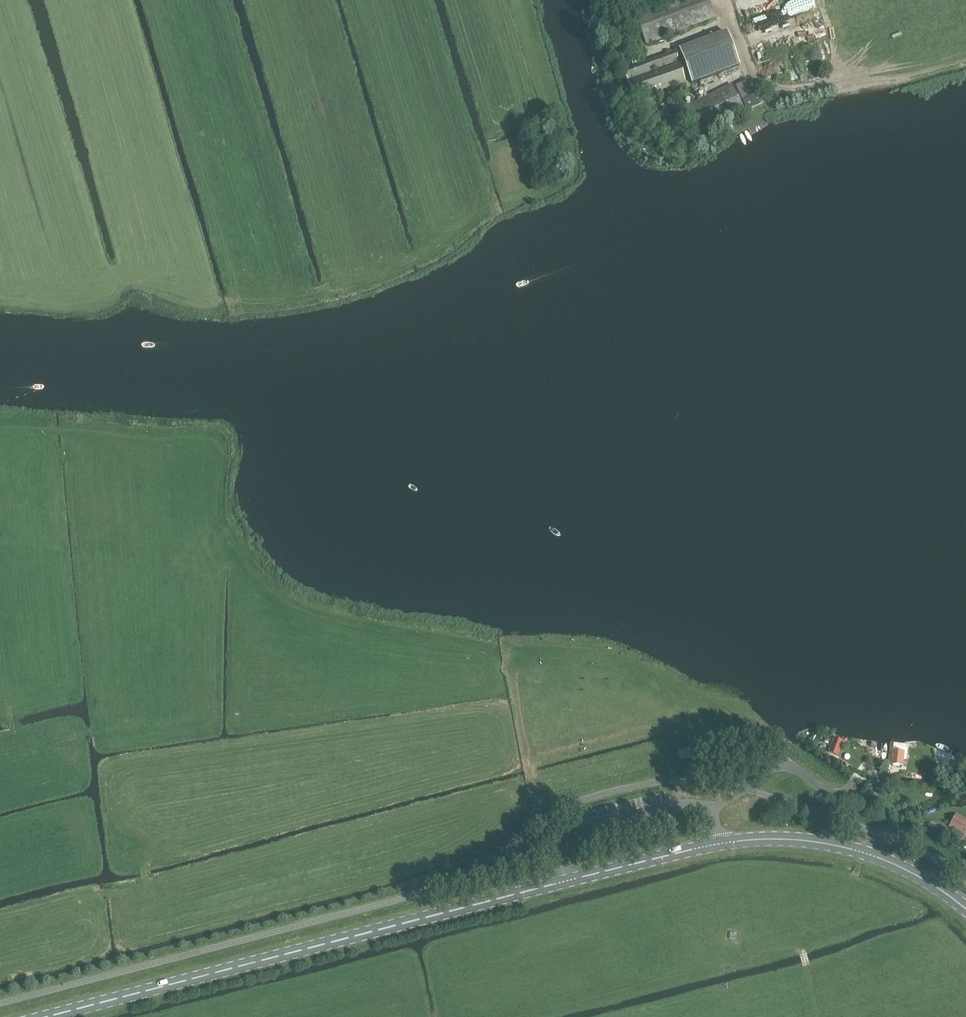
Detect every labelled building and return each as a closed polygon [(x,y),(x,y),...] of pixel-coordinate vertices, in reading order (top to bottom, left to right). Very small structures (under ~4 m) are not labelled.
[(646,44),(715,18),(708,0),(668,0),(634,13),(646,44)] [(726,33),(708,39),(679,49),(689,80),(707,75),(737,64),(728,36),(726,33)] [(634,77),(635,79),(628,82),(634,100),(686,82),(679,64),(651,74),(651,71),(679,61),(675,51),(623,69),(627,80),(634,77)] [(682,109),(696,137),(745,111),(741,103),(731,84),(682,109)] [(764,102),(759,89),(741,103),(745,111),(764,102)] [(667,103),(660,105),(663,112),(669,111),(667,103)] [(834,738),(828,753),(838,757),(844,741),(834,738)] [(890,765),(903,767),(905,751),(892,749),(890,765)] [(950,826),(955,829),(956,827),(965,833),(965,821),(956,815),(950,826)] [(961,842),(950,836),(949,838),(959,844),(961,842)]
